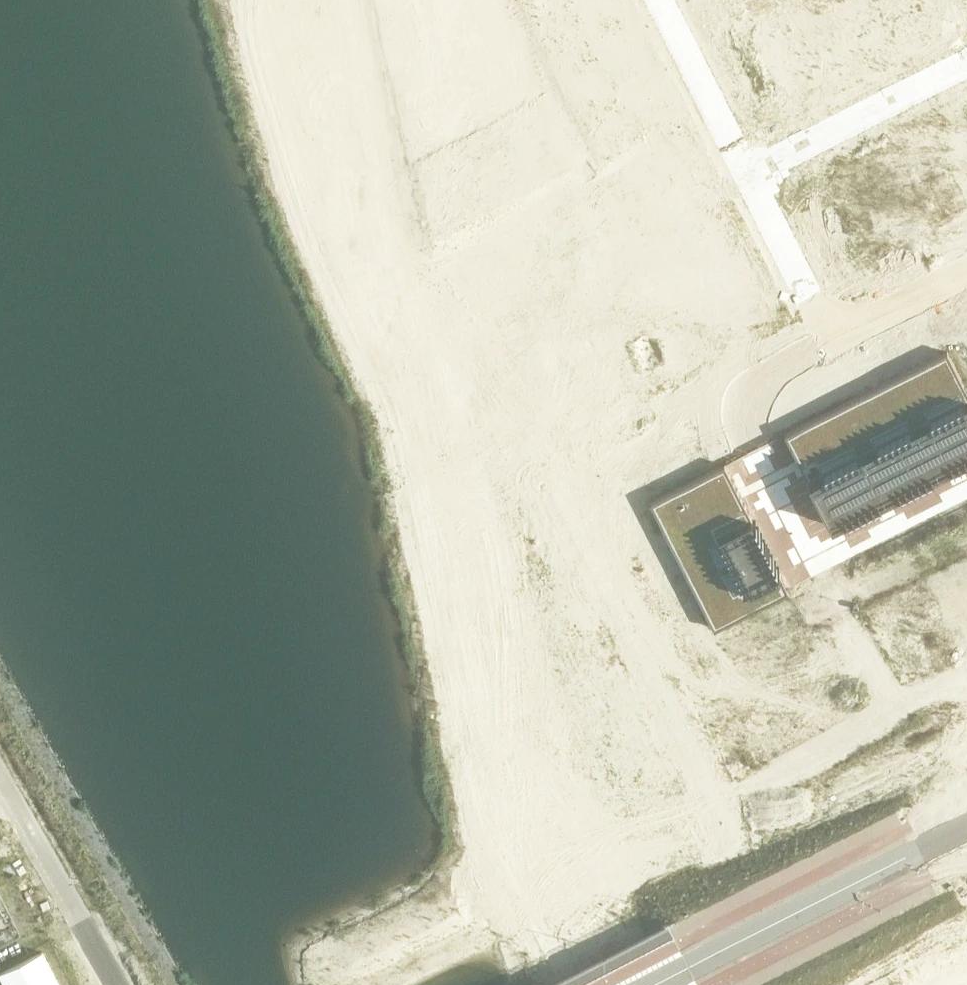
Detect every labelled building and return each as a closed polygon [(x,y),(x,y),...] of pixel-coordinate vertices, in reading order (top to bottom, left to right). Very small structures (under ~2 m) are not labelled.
[(424,61),(494,25),(481,0),(394,0),(424,61)] [(771,66),(773,65),(803,125),(854,99),(851,93),(867,85),(864,78),(932,43),(910,0),(892,0),(896,9),(816,49),(791,0),(737,0),(771,66)] [(630,8),(578,34),(583,44),(591,40),(632,121),(624,125),(630,137),(659,122),(653,111),(676,99),(630,8)] [(434,83),(407,96),(432,148),(475,126),(454,84),(439,92),(434,83)] [(480,133),(414,166),(442,222),(493,196),(490,188),(503,181),(507,189),(598,143),(572,92),(483,137),(480,133)] [(785,433),(798,460),(806,475),(831,526),(966,457),(966,390),(947,351),(785,433)] [(723,463),(649,500),(714,627),(788,590),(723,463)] [(1,973),(7,984),(60,984),(42,951),(1,973)]
